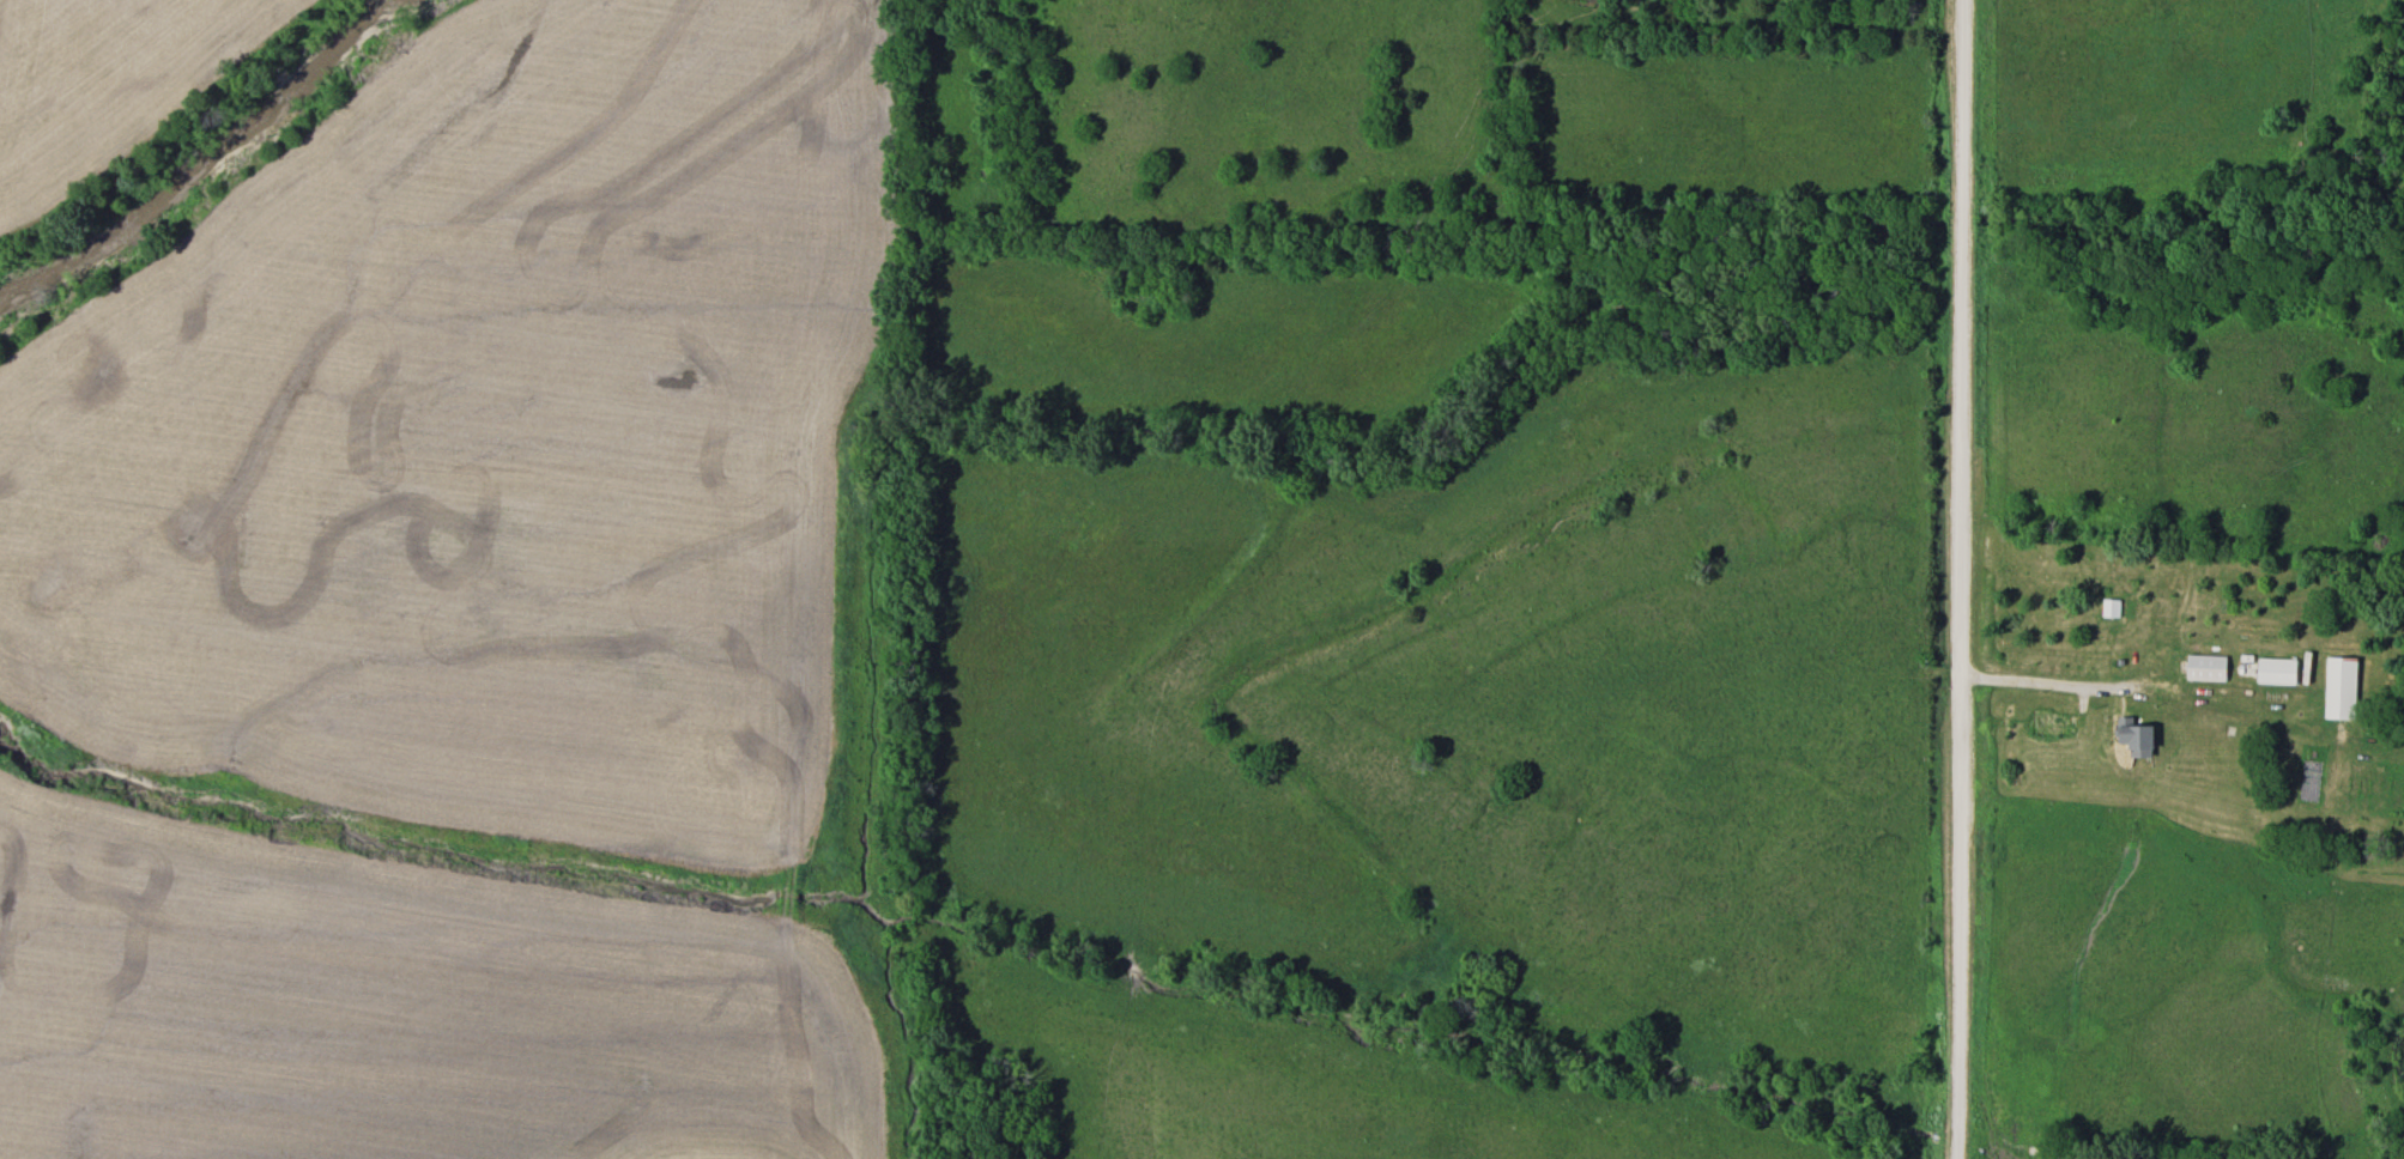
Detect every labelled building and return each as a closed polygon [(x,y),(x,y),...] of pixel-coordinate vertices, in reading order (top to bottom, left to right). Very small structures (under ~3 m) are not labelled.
[(2100,617),(2117,617),(2117,600),(2100,600),(2100,617)] [(2223,681),(2223,656),(2184,656),(2184,681),(2223,681)] [(2353,720),(2353,657),(2323,657),(2323,720),(2353,720)] [(2293,659),(2254,659),(2254,684),(2293,684),(2293,659)] [(2150,757),(2150,725),(2129,725),(2129,717),(2115,717),(2115,744),(2126,744),(2126,757),(2150,757)]
